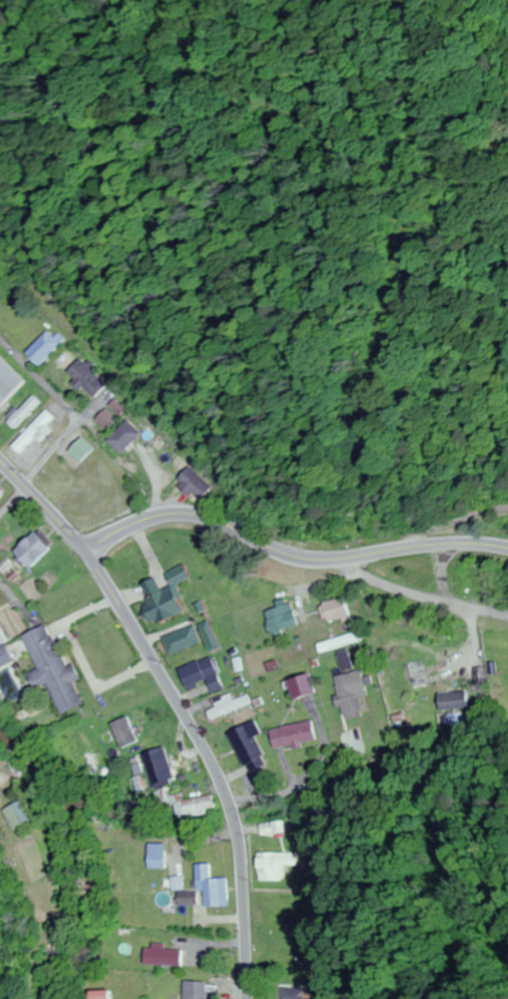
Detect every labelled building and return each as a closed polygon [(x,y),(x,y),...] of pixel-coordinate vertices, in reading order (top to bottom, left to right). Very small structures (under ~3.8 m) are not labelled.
[(49,366),(72,339),(64,333),(61,337),(54,331),(35,353),(49,366)] [(4,354),(0,359),(0,405),(5,410),(32,382),(4,354)] [(103,397),(114,382),(85,360),(74,374),(103,397)] [(21,428),(44,401),(36,394),(13,420),(21,428)] [(49,442),(60,430),(55,425),(62,418),(53,409),(17,446),(26,455),(44,437),(49,442)] [(102,420),(113,430),(123,419),(112,409),(102,420)] [(149,431),(133,419),(115,442),(132,454),(149,431)] [(76,451),(88,463),(101,449),(89,437),(76,451)] [(173,472),(206,502),(218,488),(185,458),(173,472)] [(11,493),(0,484),(0,505),(11,493)] [(20,553),(37,570),(60,548),(44,531),(20,553)] [(172,573),(178,586),(168,590),(163,579),(147,586),(163,624),(193,612),(182,585),(197,579),(192,565),(172,573)] [(333,626),(358,618),(351,596),(326,604),(333,626)] [(272,613),(281,635),(307,625),(298,603),(272,613)] [(30,635),(44,670),(35,673),(41,689),(54,683),(66,715),(89,706),(80,682),(87,679),(81,664),(71,667),(55,625),(30,635)] [(170,637),(176,655),(208,644),(202,625),(170,637)] [(328,653),(368,640),(365,631),(325,644),(328,653)] [(23,661),(14,643),(0,650),(0,672),(23,661)] [(351,671),(361,667),(356,653),(346,657),(351,671)] [(230,689),(221,658),(187,668),(193,689),(217,682),(220,692),(230,689)] [(436,686),(432,660),(415,663),(419,689),(436,686)] [(372,717),(363,672),(343,677),(351,721),(372,717)] [(328,693),(323,674),(300,680),(305,699),(328,693)] [(241,701),(239,697),(214,709),(219,721),(258,703),(254,695),(241,701)] [(471,711),(471,695),(444,695),(444,711),(471,711)] [(118,724),(129,748),(145,741),(134,717),(118,724)] [(236,732),(255,775),(276,766),(262,735),(268,733),(262,721),(236,732)] [(325,740),(321,721),(280,729),(284,749),(325,740)] [(181,780),(171,747),(148,755),(158,788),(181,780)] [(222,811),(220,795),(189,800),(188,794),(173,797),(174,804),(178,803),(181,818),(222,811)] [(34,819),(25,800),(2,811),(12,830),(34,819)] [(172,869),(172,844),(154,844),(154,869),(172,869)] [(264,880),(288,880),(288,865),(299,865),(299,853),(264,853),(264,880)] [(210,890),(211,907),(234,906),(233,878),(217,879),(217,864),(201,864),(202,890),(210,890)] [(182,892),(182,904),(203,904),(203,892),(182,892)] [(187,965),(187,950),(169,950),(169,946),(149,946),(149,965),(187,965)] [(220,982),(189,981),(189,998),(220,998),(220,982)] [(310,988),(282,986),(282,998),(310,998),(310,988)]
